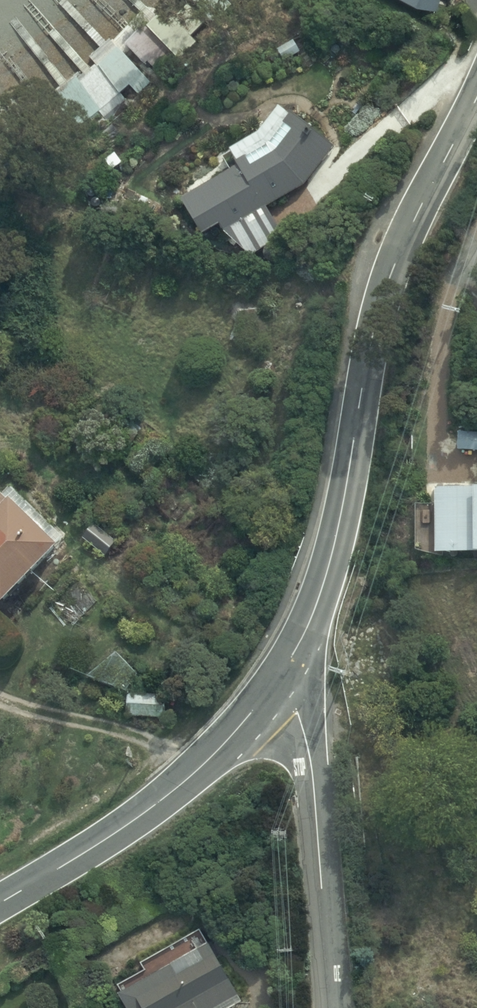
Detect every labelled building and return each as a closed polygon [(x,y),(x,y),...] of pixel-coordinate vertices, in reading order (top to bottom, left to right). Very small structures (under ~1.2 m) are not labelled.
[(233,8),(236,11),(250,0),(225,0),(233,8)] [(168,17),(149,35),(174,58),(187,45),(192,50),(211,31),(189,11),(176,25),(168,17)] [(142,33),(126,49),(145,67),(149,63),(158,71),(169,60),(142,33)] [(99,71),(123,99),(133,90),(139,98),(151,87),(120,53),(99,71)] [(123,99),(99,71),(82,86),(76,79),(52,100),(72,123),(77,119),(84,127),(100,112),(104,116),(123,99)] [(233,176),(184,207),(206,242),(222,232),(226,238),(252,260),(285,241),(269,212),(305,189),(334,150),(294,120),(293,122),(281,113),(261,139),(232,156),(224,161),(233,176)] [(459,454),(476,454),(476,434),(459,434),(459,454)] [(0,494),(0,601),(2,603),(59,545),(54,540),(63,530),(20,488),(9,500),(2,492),(0,494)] [(476,556),(476,494),(436,496),(438,557),(476,556)] [(94,517),(82,531),(104,549),(116,535),(94,517)] [(118,645),(88,670),(129,685),(140,666),(118,645)] [(120,992),(130,1007),(203,1007),(240,986),(209,937),(120,992)]
